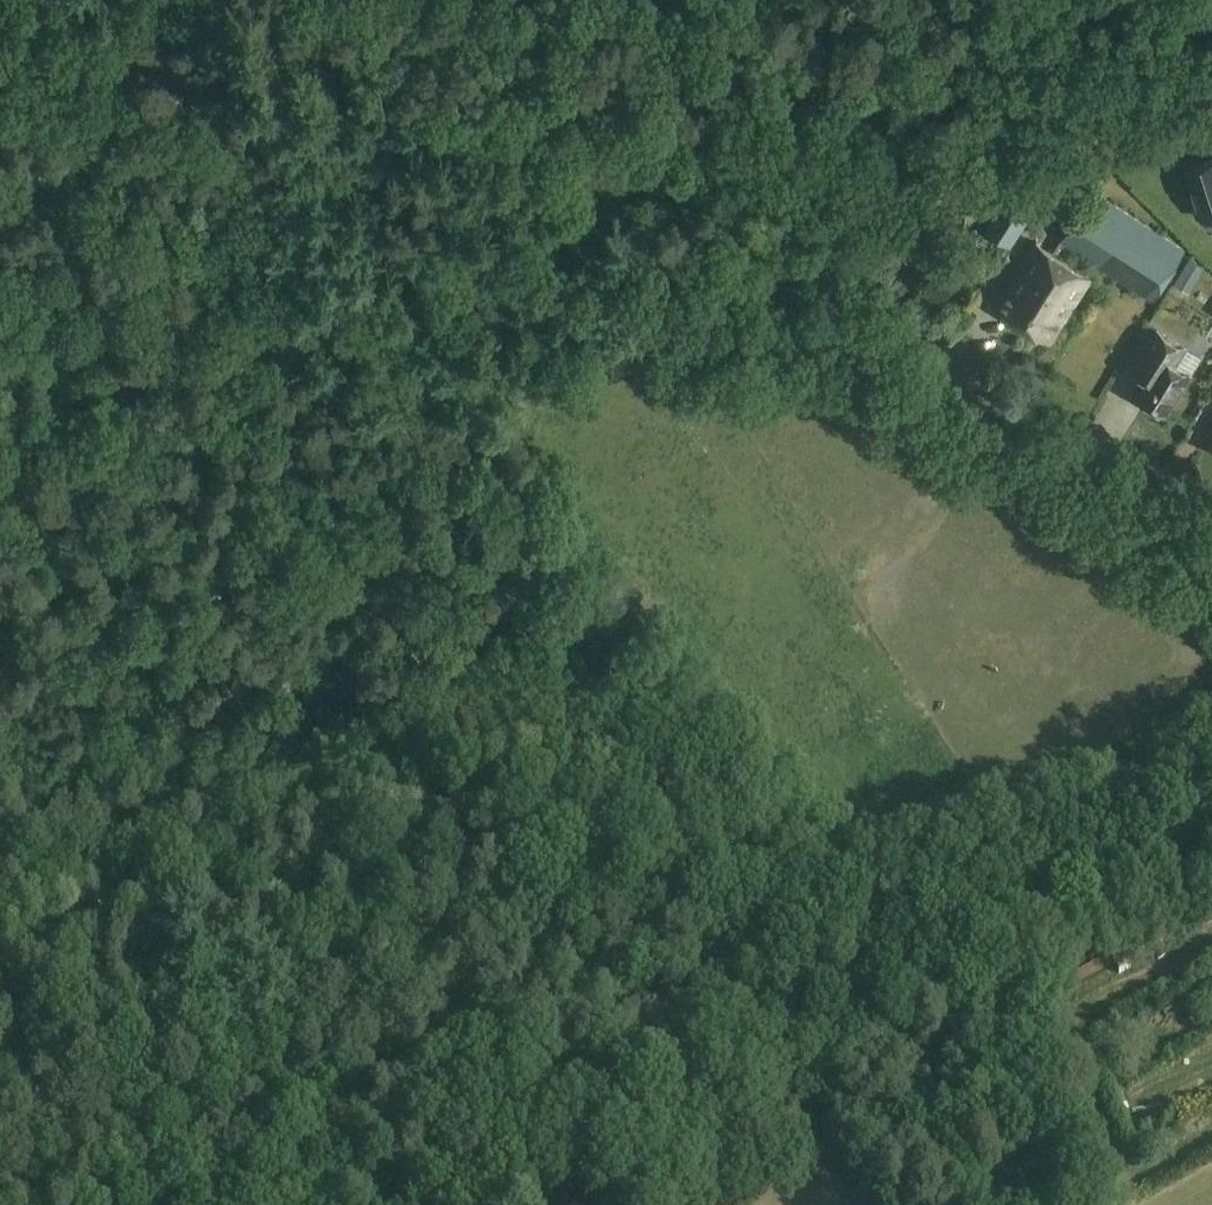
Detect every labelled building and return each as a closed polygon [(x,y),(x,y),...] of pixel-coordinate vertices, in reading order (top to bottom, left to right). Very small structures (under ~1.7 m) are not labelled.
[(1187,169),(1196,197),(1192,198),(1199,218),(1202,217),(1203,219),(1211,216),(1211,161),(1187,169)] [(1187,253),(1095,194),(1063,243),(1155,303),(1187,253)] [(1092,276),(1037,242),(997,305),(1051,339),(1092,276)] [(1193,374),(1176,364),(1187,347),(1159,330),(1142,355),(1157,364),(1137,395),(1167,414),(1193,374)] [(1185,361),(1202,370),(1209,358),(1191,348),(1185,361)]
